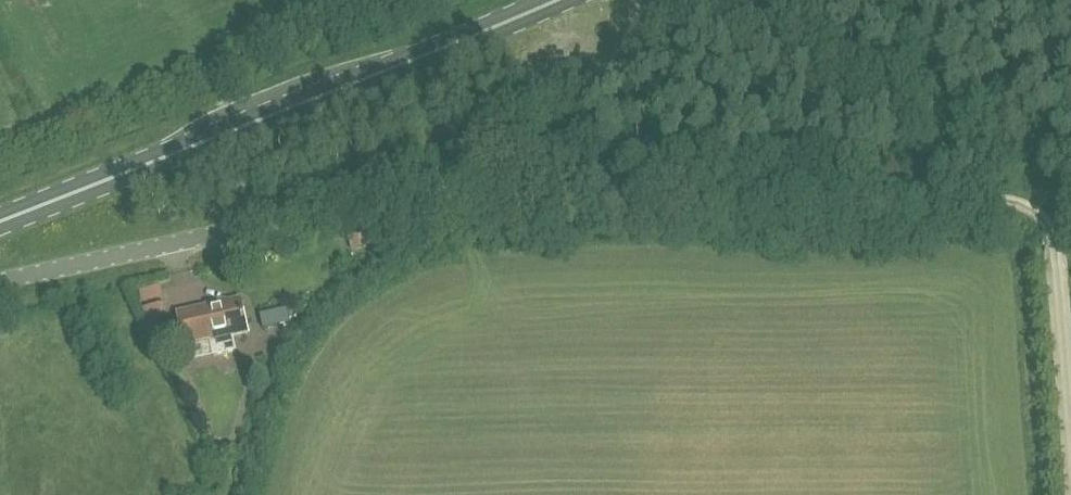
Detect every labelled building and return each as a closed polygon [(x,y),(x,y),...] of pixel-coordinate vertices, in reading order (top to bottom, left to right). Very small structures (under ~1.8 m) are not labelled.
[(236,351),(233,337),(248,333),(241,300),(178,314),(185,347),(210,341),(213,357),(236,351)] [(287,309),(260,316),(264,330),(291,324),(287,309)]
